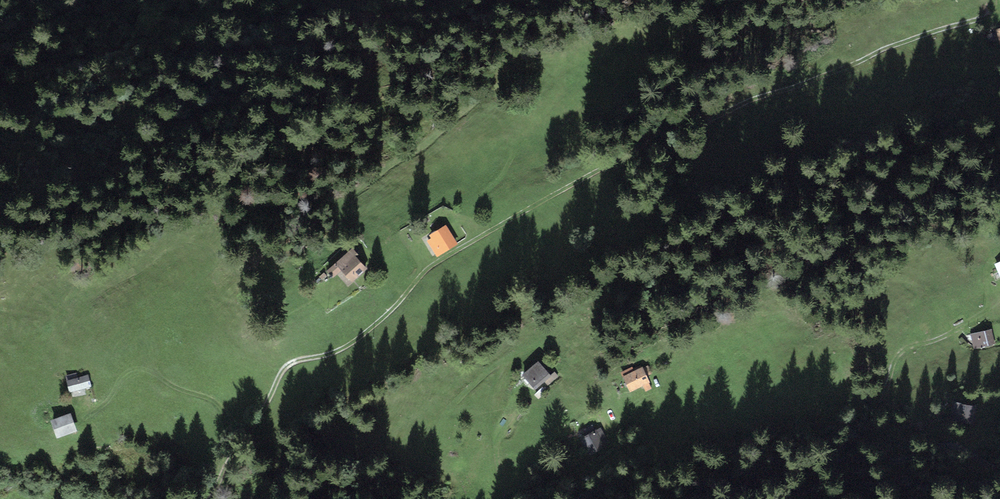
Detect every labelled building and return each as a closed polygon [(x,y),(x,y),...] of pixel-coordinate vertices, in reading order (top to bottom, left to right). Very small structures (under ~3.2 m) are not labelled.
[(444,222),(424,235),(437,254),(457,241),(444,222)] [(352,252),(328,275),(332,280),(340,273),(353,287),(370,271),(352,252)] [(991,328),(970,333),(974,349),(995,343),(991,328)] [(541,365),(526,380),(539,393),(554,378),(541,365)] [(646,367),(623,376),(630,393),(653,384),(646,367)] [(90,374),(67,380),(69,391),(92,385),(90,374)] [(976,406),(953,402),(949,422),(973,426),(976,406)] [(70,413),(50,419),(56,439),(77,433),(70,413)] [(578,437),(587,455),(604,446),(603,443),(607,441),(599,426),(595,428),(593,424),(582,429),(584,434),(578,437)]
